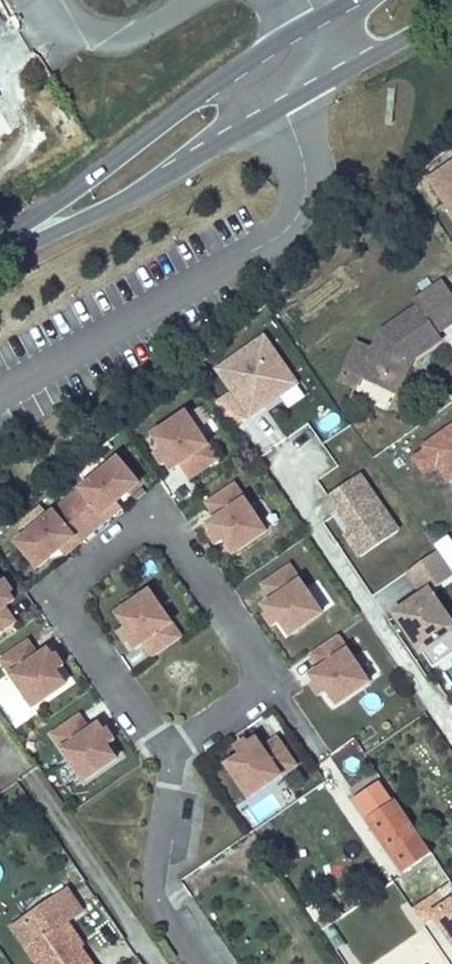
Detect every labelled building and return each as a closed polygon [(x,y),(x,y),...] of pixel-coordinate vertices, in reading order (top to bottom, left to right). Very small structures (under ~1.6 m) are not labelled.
[(430,179),(451,211),(451,164),(430,179)] [(365,379),(368,372),(398,384),(410,355),(415,361),(443,341),(439,335),(451,325),(451,296),(443,283),(414,303),(418,307),(386,330),(376,353),(360,346),(349,372),(365,379)] [(295,380),(263,332),(215,364),(247,411),(261,402),(259,398),(269,391),(276,392),(295,380)] [(368,372),(365,379),(400,395),(415,361),(410,355),(398,384),(368,372)] [(261,402),(276,392),(269,391),(259,398),(261,402)] [(191,477),(218,459),(187,412),(154,434),(163,447),(159,450),(172,469),(181,463),(191,477)] [(444,475),(449,481),(451,479),(451,426),(424,445),(428,451),(415,460),(424,473),(437,464),(444,475)] [(68,500),(17,542),(38,567),(49,558),(47,554),(57,546),(60,549),(89,525),(118,501),(115,497),(126,488),(128,492),(140,482),(118,457),(68,500)] [(355,554),(394,529),(356,471),(323,493),(346,526),(352,535),(346,539),(355,554)] [(234,553),(267,531),(235,484),(208,502),(218,517),(208,523),(221,542),(225,539),(234,553)] [(118,501),(128,492),(126,488),(115,497),(118,501)] [(94,530),(122,507),(118,501),(89,525),(94,530)] [(94,530),(89,525),(60,549),(65,555),(94,530)] [(352,535),(346,526),(340,530),(346,539),(352,535)] [(49,558),(60,549),(57,546),(47,554),(49,558)] [(429,588),(451,573),(451,572),(435,547),(406,567),(423,591),(396,610),(421,647),(451,626),(451,622),(429,588)] [(290,635),(323,612),(291,565),(263,584),(273,599),(264,605),(277,624),(281,621),(290,635)] [(20,617),(11,603),(15,600),(2,582),(0,583),(0,631),(20,617)] [(155,656),(182,637),(150,590),(118,613),(127,626),(123,629),(136,647),(145,642),(155,656)] [(421,647),(432,664),(451,650),(451,626),(421,647)] [(337,703),(370,681),(338,635),(311,653),(321,668),(311,674),(324,693),(328,690),(337,703)] [(29,641),(2,660),(34,706),(66,684),(57,670),(61,667),(48,649),(39,655),(29,641)] [(302,681),(316,668),(305,656),(290,669),(302,681)] [(80,715),(52,734),(85,781),(117,758),(108,745),(112,742),(100,723),(90,729),(80,715)] [(228,764),(250,797),(297,764),(278,737),(263,747),(257,738),(238,751),(241,755),(228,764)] [(391,802),(377,782),(370,787),(384,807),(391,802)] [(433,853),(396,799),(391,802),(384,807),(370,787),(354,798),(369,819),(405,872),(433,853)] [(450,885),(442,872),(430,879),(439,893),(450,885)] [(26,919),(41,941),(29,949),(39,963),(92,963),(77,941),(79,940),(67,922),(83,911),(68,890),(26,919)] [(433,913),(451,942),(451,901),(433,913)] [(26,919),(14,927),(29,949),(41,941),(26,919)]
